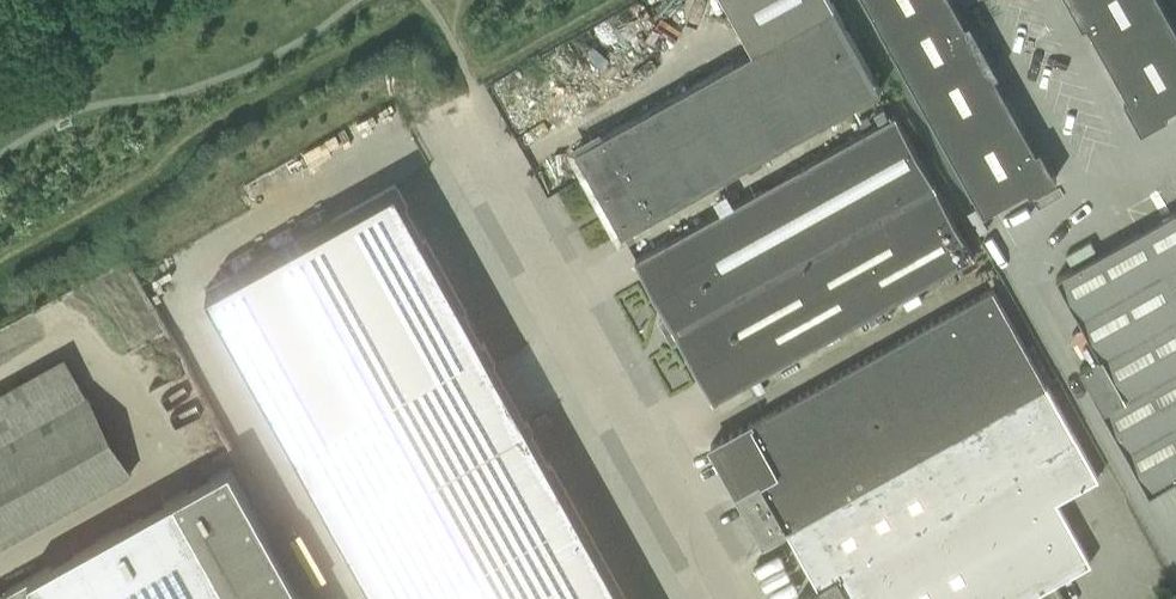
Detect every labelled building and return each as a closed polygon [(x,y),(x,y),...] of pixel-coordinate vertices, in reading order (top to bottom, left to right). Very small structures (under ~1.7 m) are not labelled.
[(858,47),(831,0),(725,0),(753,50),(610,129),(575,149),(621,233),(822,121),(881,89),(858,47)] [(994,75),(998,72),(969,20),(965,22),(952,0),(865,0),(983,212),(1027,187),(1030,191),(1056,177),(1040,147),(1035,149),(994,75)] [(1082,25),(1087,23),(1128,98),(1124,100),(1140,130),(1167,115),(1165,111),(1175,104),(1175,27),(1161,0),(1068,0),(1082,25)] [(675,329),(934,184),(895,113),(635,258),(675,329)] [(551,464),(529,425),(526,419),(495,363),(395,184),(205,289),(377,598),(626,598),(551,464)] [(974,256),(934,184),(675,329),(714,400),(974,256)] [(1056,277),(1100,356),(1079,367),(1149,493),(1175,478),(1175,210),(1056,277)] [(786,529),(1046,384),(992,288),(753,420),(732,432),(710,444),(726,471),(737,465),(737,464),(747,458),(759,480),(738,493),(764,541),(786,529)] [(1055,581),(1090,562),(1056,500),(1097,477),(1046,384),(786,529),(818,586),(797,598),(798,598),(1066,598),(1055,581)] [(88,395),(0,444),(0,546),(131,473),(88,395)] [(0,591),(0,598),(305,598),(230,463),(0,591)]
